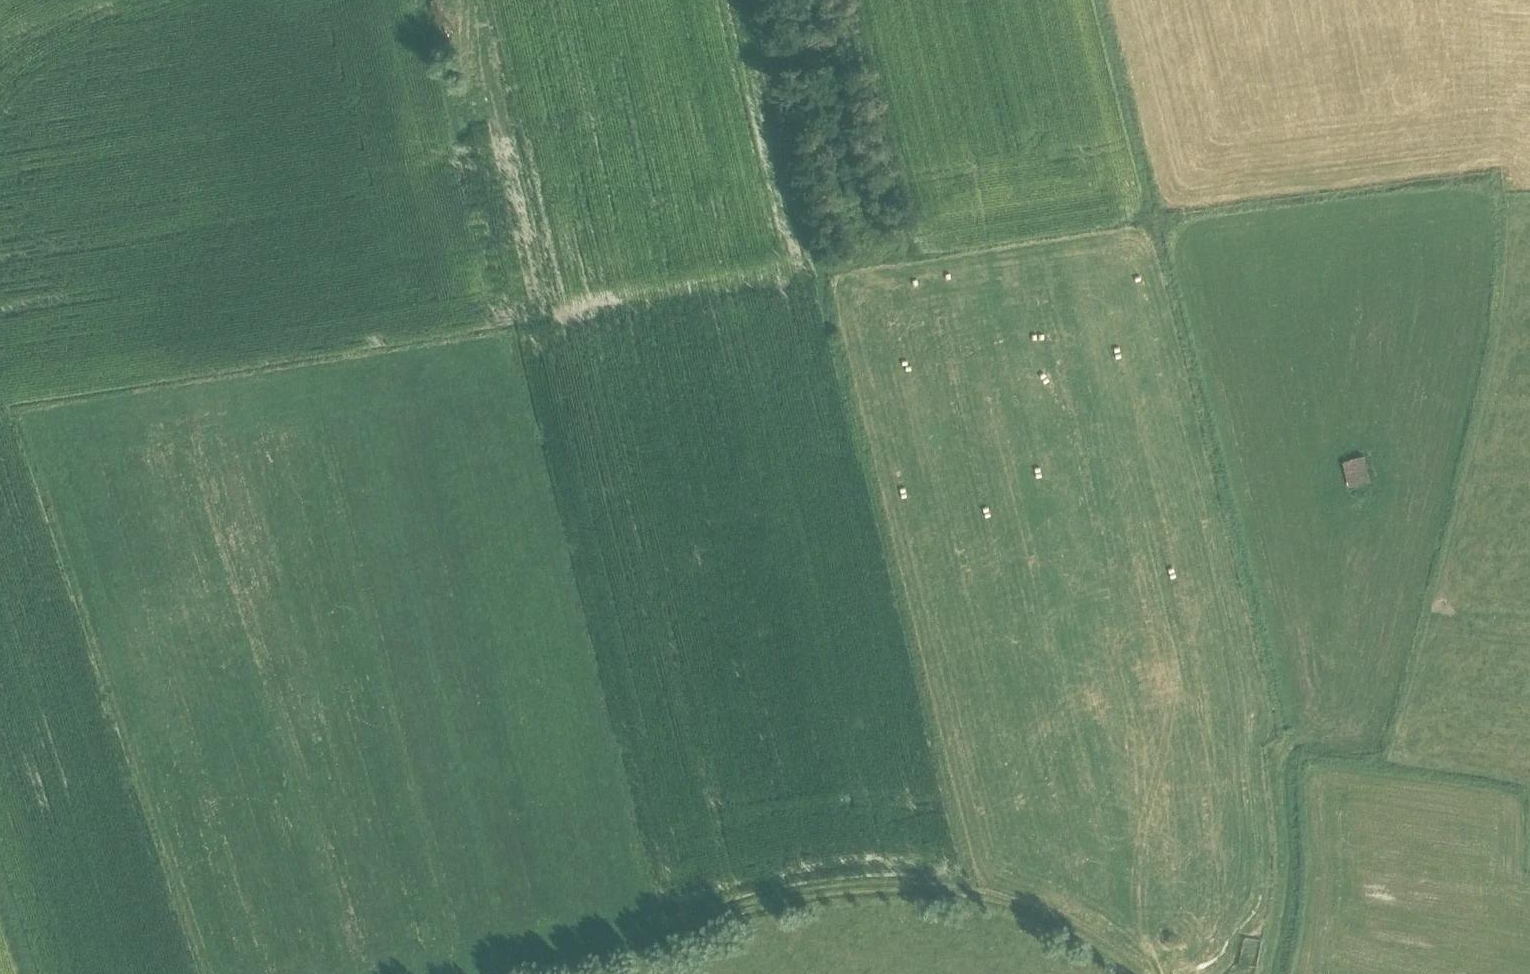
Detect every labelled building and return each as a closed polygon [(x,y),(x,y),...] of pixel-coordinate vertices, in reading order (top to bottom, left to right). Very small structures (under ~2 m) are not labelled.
[(1364,454),(1343,460),(1349,485),(1371,480),(1364,454)]
